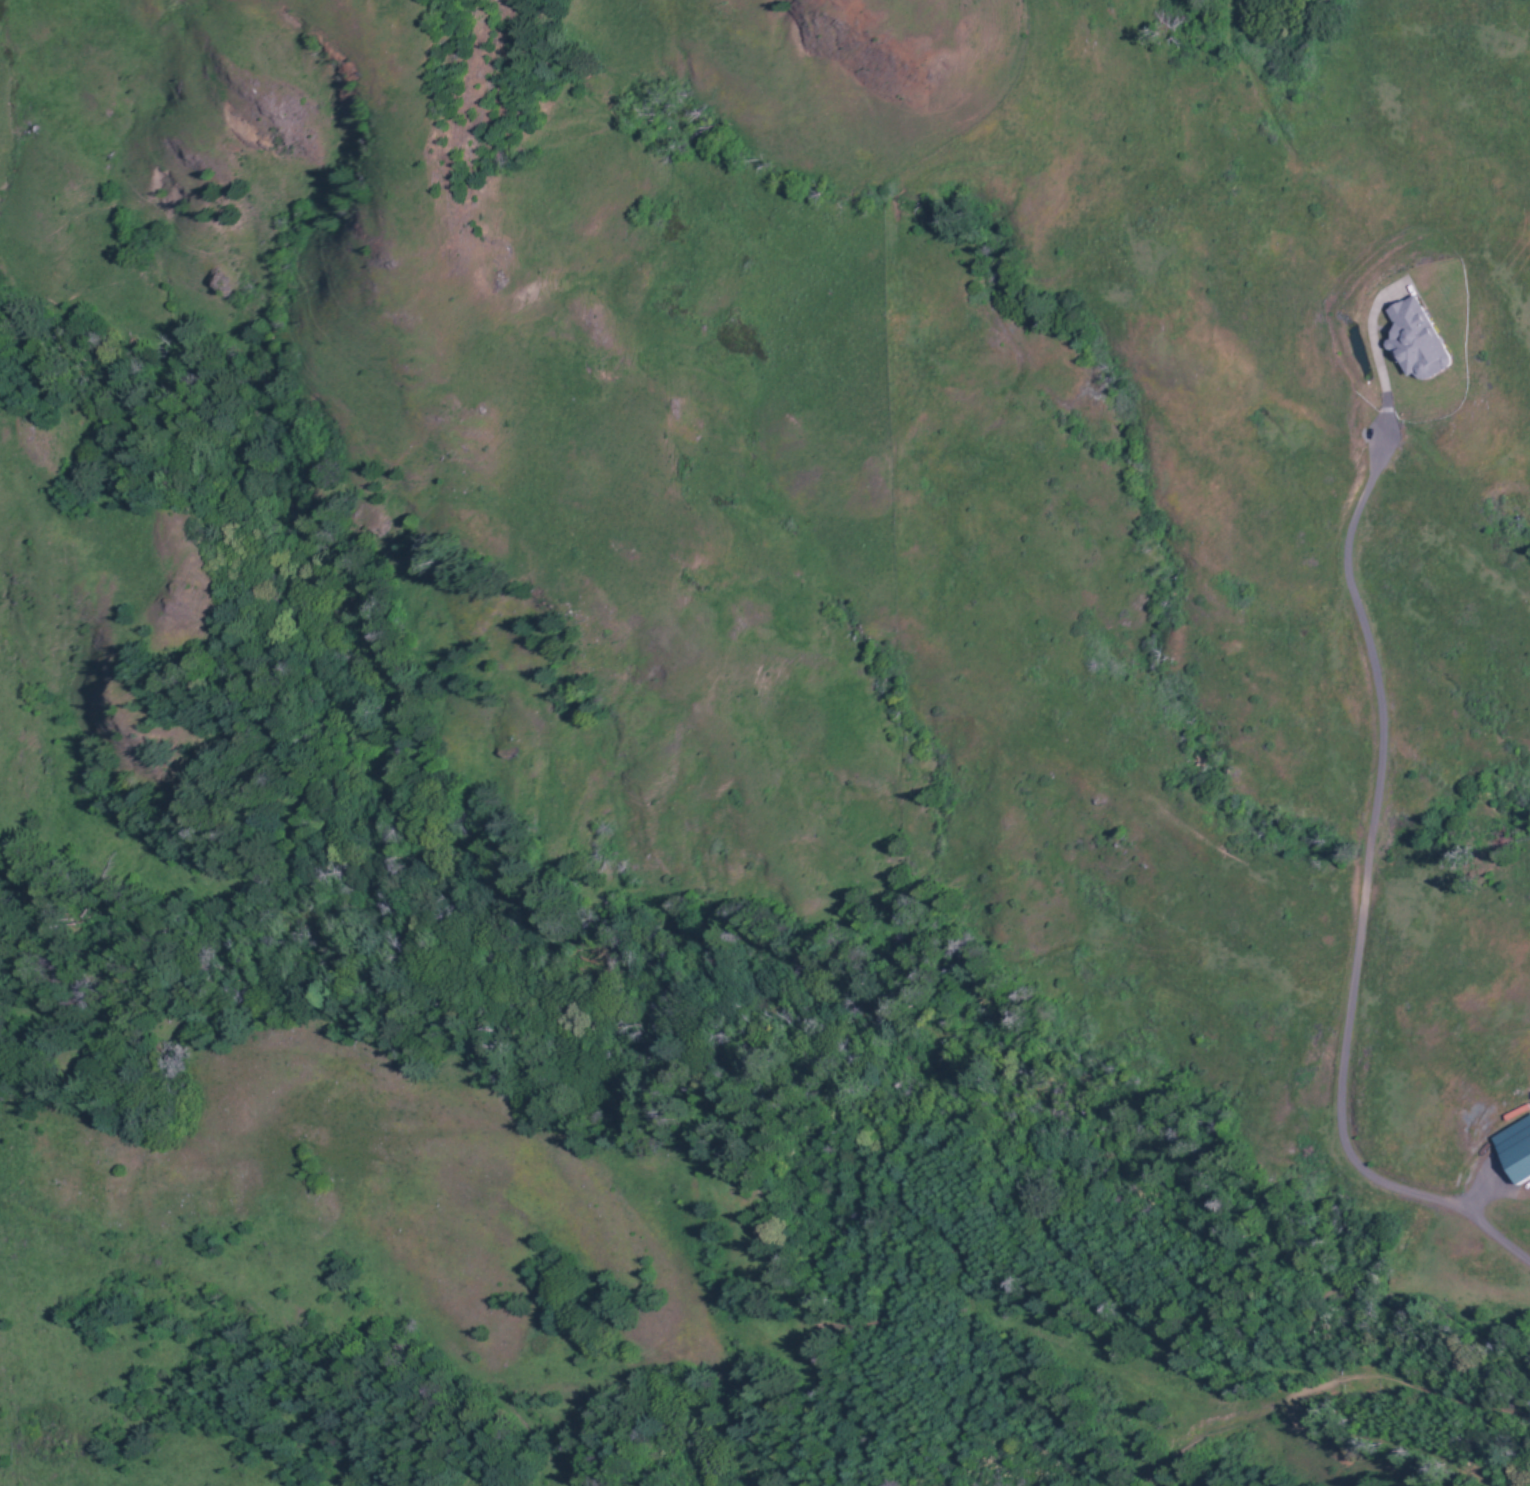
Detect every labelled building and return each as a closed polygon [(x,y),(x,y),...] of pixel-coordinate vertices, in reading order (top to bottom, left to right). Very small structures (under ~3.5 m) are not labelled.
[(1381,310),(1394,336),(1384,340),(1402,377),(1411,373),(1416,382),(1450,366),(1415,293),(1381,310)] [(1529,1176),(1529,1115),(1488,1137),(1513,1185),(1529,1176)]
